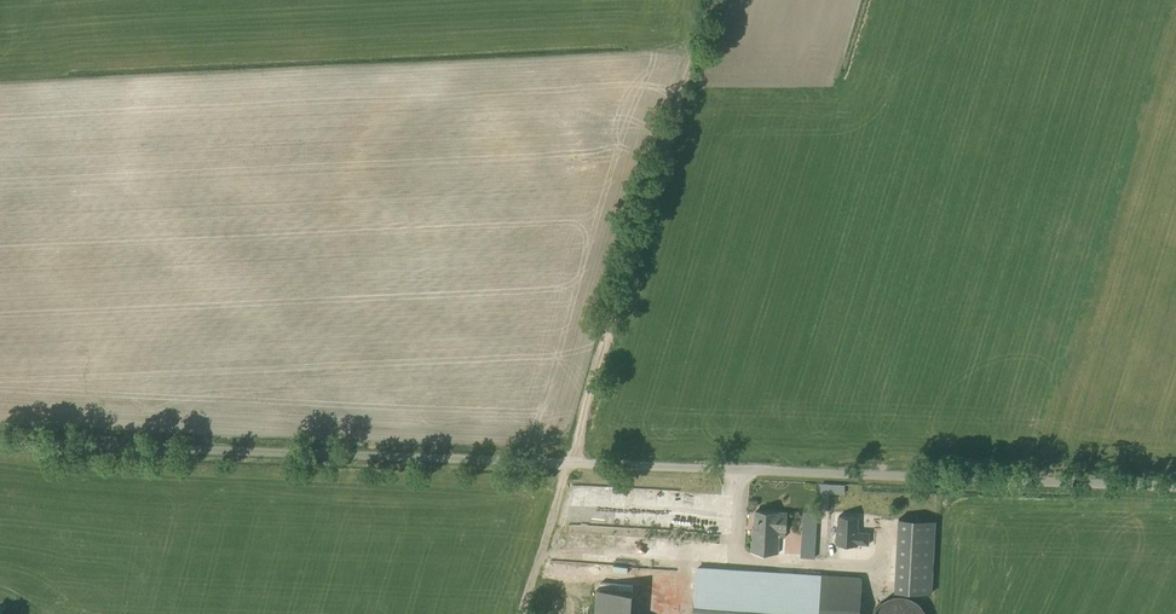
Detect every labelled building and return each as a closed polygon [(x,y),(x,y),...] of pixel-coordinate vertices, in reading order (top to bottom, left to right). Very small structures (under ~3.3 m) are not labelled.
[(786,530),(787,513),(780,512),(755,511),(754,527),(752,527),(751,552),(778,554),(779,536),(786,537),(786,530)] [(837,526),(836,544),(857,545),(857,544),(868,544),(869,532),(858,532),(858,527),(857,527),(858,517),(839,516),(838,526),(837,526)] [(899,517),(895,592),(932,593),(936,520),(899,517)] [(815,558),(816,550),(801,549),(800,554),(800,557),(815,558)] [(696,569),(693,613),(860,613),(863,578),(696,569)] [(569,571),(567,577),(593,584),(594,578),(569,571)] [(636,593),(655,592),(654,581),(643,582),(643,583),(637,584),(637,574),(635,575),(636,593)] [(596,613),(633,613),(634,585),(598,586),(596,613)] [(926,610),(923,606),(920,602),(916,599),(912,597),(907,596),(902,595),(897,595),(893,596),(888,598),(884,600),(880,603),(877,607),(874,611),(873,613),(927,613),(926,610)]
